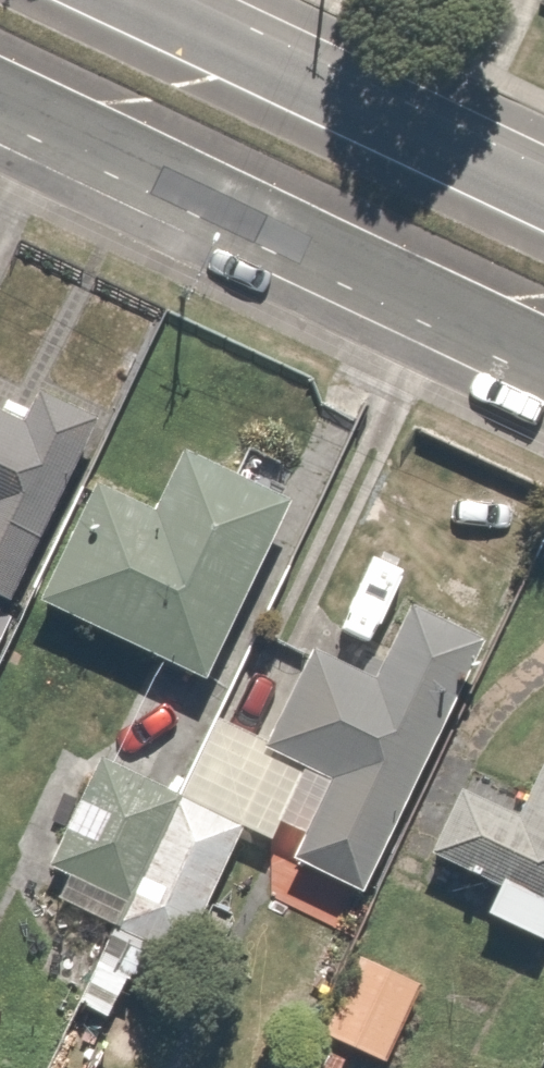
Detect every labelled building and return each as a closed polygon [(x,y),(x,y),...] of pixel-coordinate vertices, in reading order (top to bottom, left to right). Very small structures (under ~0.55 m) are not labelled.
[(100,420),(0,374),(0,604),(12,609),(100,420)] [(223,692),(314,496),(185,436),(154,502),(110,482),(50,612),(223,692)] [(373,897),(486,653),(410,617),(383,675),(322,647),(273,752),(335,780),(297,862),(373,897)] [(107,931),(174,799),(98,760),(31,892),(107,931)] [(154,955),(176,966),(250,821),(180,786),(174,799),(107,931),(67,1008),(115,1032),(154,955)] [(461,790),(430,860),(506,894),(489,913),(543,937),(543,801),(534,822),(461,790)] [(429,992),(365,954),(297,1067),(343,1067),(353,1052),(379,1067),(384,1067),(429,992)]
